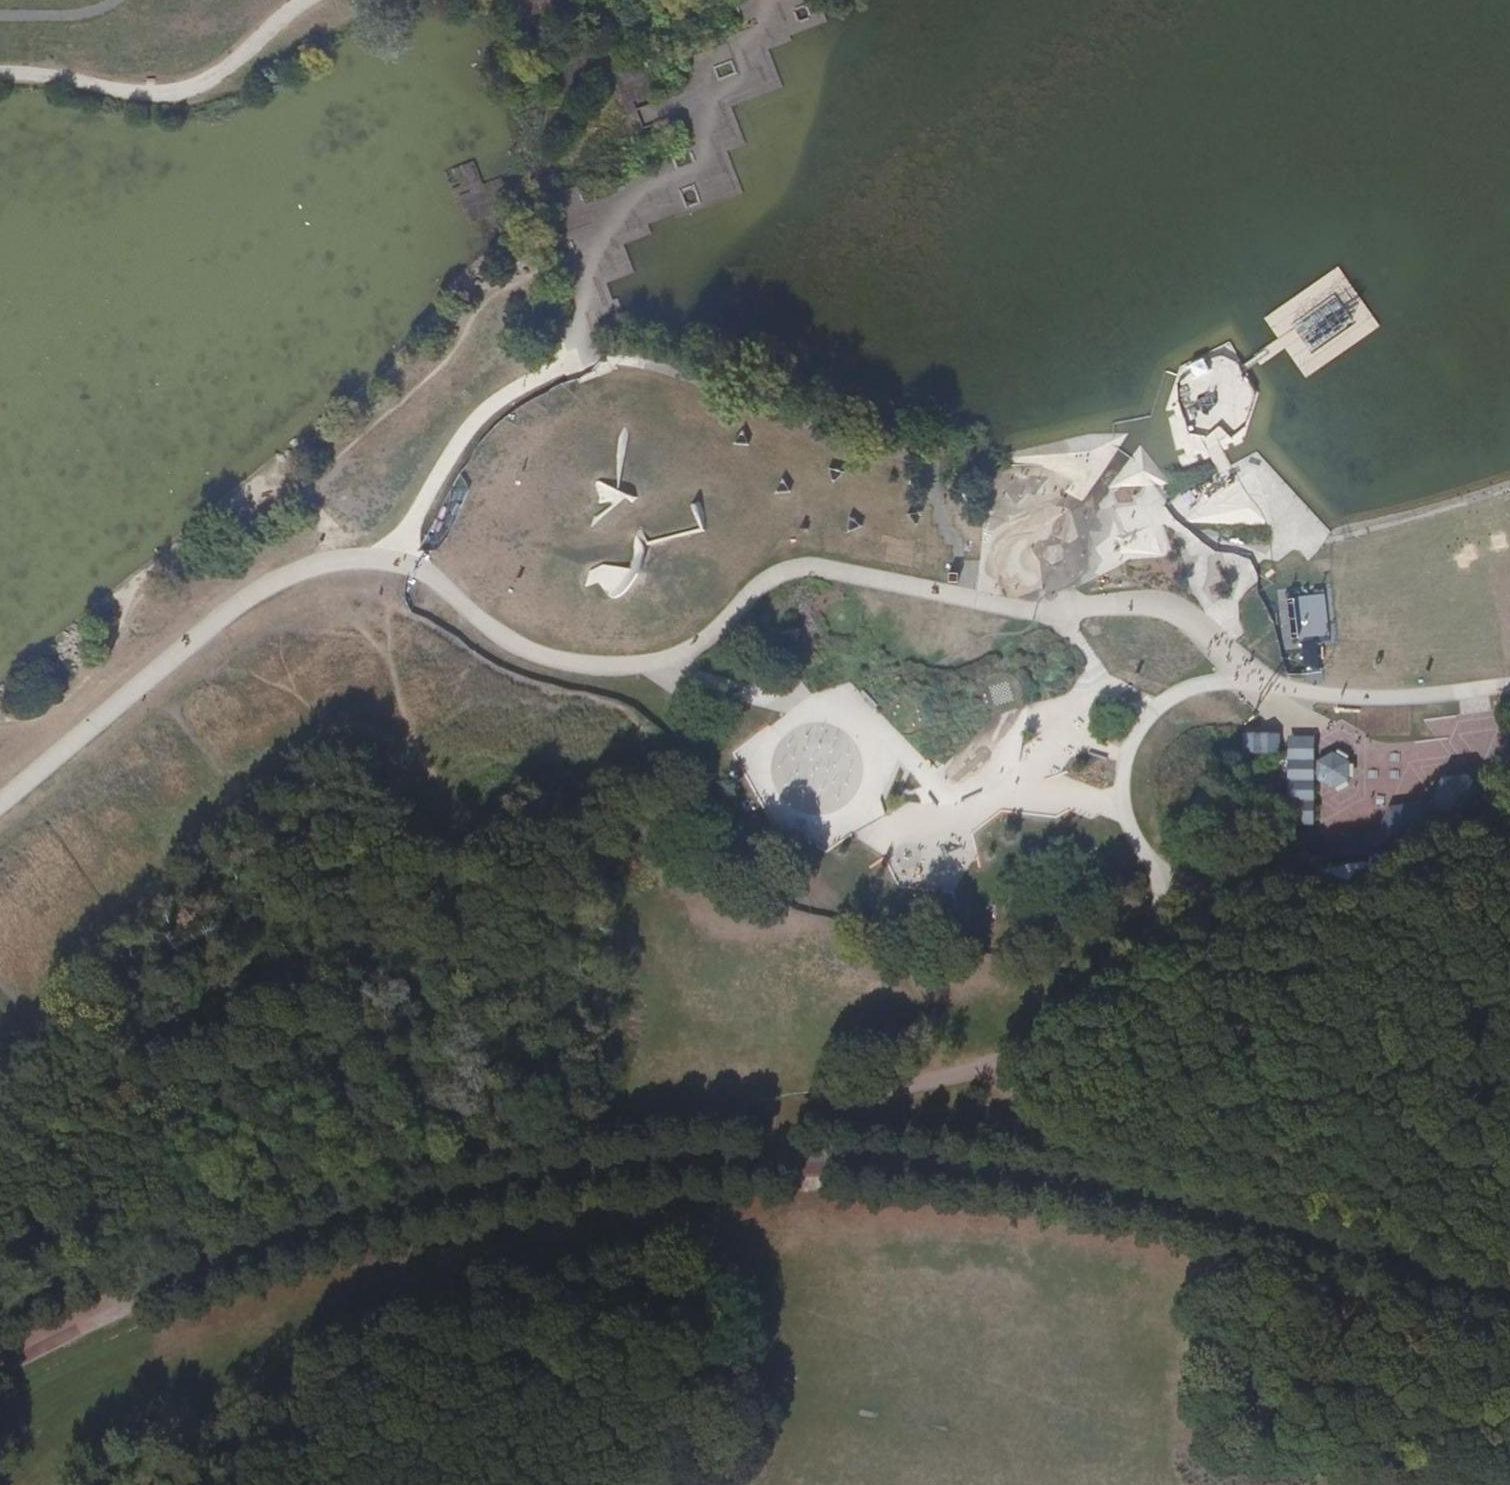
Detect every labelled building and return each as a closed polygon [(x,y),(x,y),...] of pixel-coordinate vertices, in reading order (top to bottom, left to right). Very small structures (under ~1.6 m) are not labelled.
[(1281,737),(1243,736),(1243,757),(1281,757),(1281,737)] [(1328,828),(1509,805),(1509,754),(1501,754),(1487,738),(1459,742),(1449,763),(1405,768),(1396,790),(1361,795),(1327,818),(1328,828)] [(1281,833),(1309,834),(1310,786),(1330,798),(1346,788),(1346,766),(1329,756),(1316,763),(1311,759),(1311,739),(1289,739),(1288,794),(1282,794),(1281,833)]
